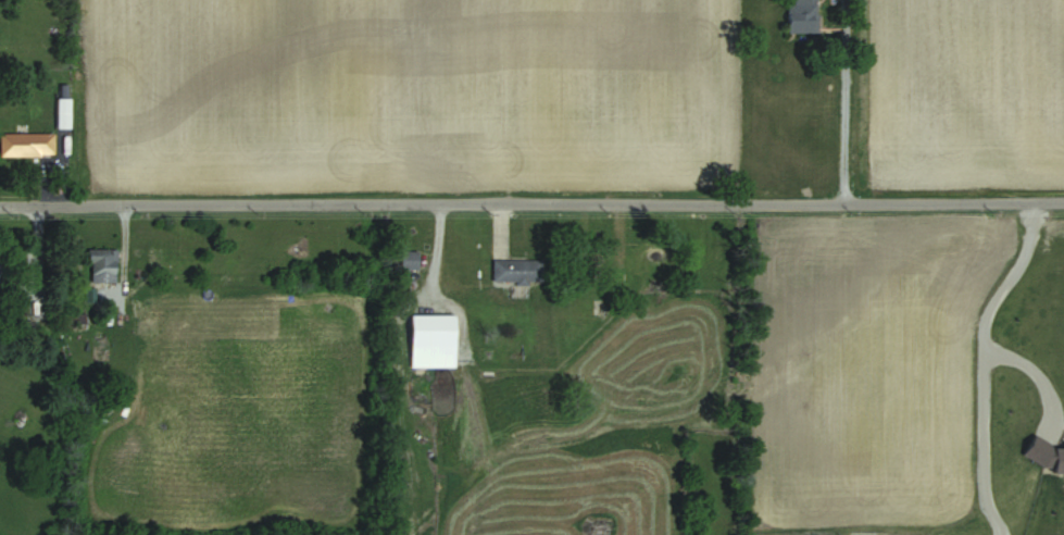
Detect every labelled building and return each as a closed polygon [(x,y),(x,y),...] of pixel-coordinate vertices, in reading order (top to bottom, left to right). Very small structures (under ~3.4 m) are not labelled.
[(818,32),(818,0),(788,0),(788,32),(818,32)] [(53,134),(0,134),(0,156),(53,156),(53,134)] [(116,250),(89,250),(89,282),(116,282),(116,250)] [(418,251),(400,251),(400,270),(418,270),(418,251)] [(543,259),(492,259),(492,283),(543,283),(543,259)] [(595,302),(595,313),(606,313),(606,302),(595,302)] [(455,315),(410,315),(410,345),(455,345),(455,315)] [(1029,445),(1029,463),(1053,463),(1053,476),(1063,476),(1063,445),(1029,445)]
